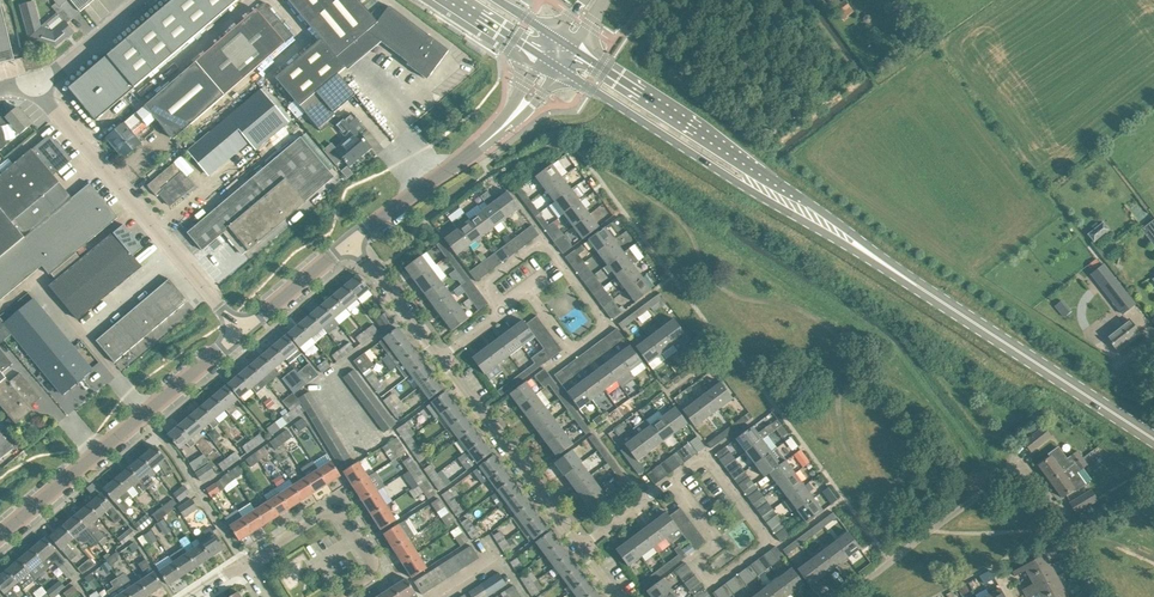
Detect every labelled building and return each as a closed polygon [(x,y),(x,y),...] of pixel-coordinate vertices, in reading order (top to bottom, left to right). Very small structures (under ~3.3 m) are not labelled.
[(80,12),(94,0),(70,0),(80,12)] [(87,72),(89,74),(76,86),(84,102),(82,104),(96,120),(239,0),(173,0),(87,72)] [(321,39),(275,77),(300,106),(316,92),(338,74),(346,68),(337,57),(352,44),(358,51),(359,52),(360,52),(361,53),(362,53),(363,53),(364,52),(365,52),(373,45),(377,39),(408,62),(407,64),(423,76),(423,77),(431,76),(430,75),(449,50),(389,6),(387,10),(381,5),(371,14),(359,0),(288,0),(321,39)] [(34,1),(20,5),(29,38),(56,46),(66,37),(67,38),(74,32),(67,23),(72,19),(63,9),(57,13),(64,21),(53,30),(41,27),(34,1)] [(844,1),(833,9),(838,17),(849,9),(844,1)] [(131,131),(143,120),(148,125),(156,118),(174,139),(294,36),(265,3),(116,130),(107,138),(113,145),(115,144),(125,155),(123,157),(124,157),(141,143),(131,131)] [(15,60),(3,13),(0,14),(0,64),(15,60)] [(889,66),(884,59),(877,64),(882,71),(889,66)] [(356,94),(338,74),(316,92),(334,113),(356,94)] [(292,127),(288,122),(292,118),(264,86),(259,90),(189,150),(210,175),(249,142),(259,154),(292,127)] [(318,128),(335,114),(334,113),(316,92),(300,106),(305,112),(318,128)] [(298,118),(305,112),(300,106),(293,112),(298,118)] [(6,145),(1,127),(12,123),(20,134),(32,124),(18,107),(8,116),(7,114),(0,116),(0,150),(6,145)] [(332,144),(324,150),(337,165),(344,159),(345,160),(344,160),(346,162),(347,162),(349,165),(358,158),(357,157),(361,153),(362,154),(370,147),(359,133),(364,129),(359,123),(361,121),(356,116),(355,117),(351,113),(343,120),(340,123),(346,129),(347,141),(337,150),(332,144)] [(72,197),(51,171),(60,164),(62,167),(71,159),(59,144),(58,145),(50,135),(33,150),(32,149),(0,175),(0,257),(12,248),(24,237),(72,197)] [(238,258),(230,249),(235,244),(243,254),(247,251),(246,251),(249,249),(249,250),(257,243),(260,242),(259,241),(305,202),(305,201),(334,177),(300,137),(187,232),(202,250),(223,233),(229,239),(220,247),(218,246),(216,245),(214,245),(212,246),(211,247),(215,251),(210,256),(220,268),(227,268),(231,264),(232,263),(238,258)] [(192,184),(183,173),(174,162),(147,185),(157,196),(164,190),(174,202),(188,190),(187,188),(192,184)] [(562,177),(552,164),(535,176),(545,189),(562,177)] [(347,166),(341,171),(348,179),(354,174),(347,166)] [(554,201),(571,189),(562,177),(545,189),(554,201)] [(42,266),(49,274),(118,217),(90,183),(72,197),(24,237),(12,248),(33,273),(42,266)] [(571,189),(554,201),(564,214),(581,201),(586,197),(577,185),(571,189)] [(516,191),(523,201),(528,197),(521,187),(516,191)] [(507,218),(495,201),(487,191),(480,196),(487,206),(482,210),(495,227),(507,218)] [(507,218),(520,208),(507,191),(495,201),(507,218)] [(533,213),(538,210),(530,200),(525,204),(533,213)] [(573,226),(590,214),(581,201),(564,214),(573,226)] [(482,236),(495,227),(482,210),(470,220),(482,236)] [(542,226),(547,222),(540,212),(535,216),(542,226)] [(482,236),(470,220),(465,213),(452,222),(454,224),(470,246),(482,236)] [(583,239),(599,227),(590,214),(573,226),(583,239)] [(1141,229),(1152,243),(1153,242),(1153,220),(1141,229)] [(544,229),(548,234),(558,226),(554,221),(544,229)] [(143,247),(124,224),(82,259),(110,292),(142,266),(133,256),(144,247),(143,247)] [(462,251),(470,246),(454,224),(446,229),(450,234),(444,238),(457,256),(458,255),(457,255),(458,254),(460,255),(463,253),(462,251)] [(598,252),(615,240),(605,227),(588,239),(598,252)] [(1094,228),(1088,234),(1094,242),(1101,236),(1094,228)] [(527,244),(532,240),(524,231),(519,234),(527,244)] [(553,241),(557,246),(567,239),(563,234),(553,241)] [(514,253),(519,250),(512,240),(507,244),(514,253)] [(607,265),(624,252),(615,240),(598,252),(607,265)] [(442,241),(437,244),(444,254),(449,250),(442,241)] [(33,273),(12,248),(0,257),(0,301),(33,273)] [(624,252),(607,265),(617,277),(633,265),(639,261),(630,248),(624,252)] [(502,263),(507,259),(500,249),(495,253),(502,263)] [(565,257),(569,262),(579,255),(575,250),(565,257)] [(451,253),(446,257),(453,266),(458,263),(451,253)] [(414,280),(431,268),(422,255),(405,268),(414,280)] [(1096,258),(1087,265),(1091,270),(1095,267),(1100,263),(1096,258)] [(95,305),(110,292),(82,259),(67,272),(95,305)] [(489,272),(494,268),(487,259),(482,262),(489,272)] [(575,269),(578,274),(588,267),(584,262),(575,269)] [(626,290),(643,277),(633,265),(617,277),(626,290)] [(455,269),(449,274),(453,279),(459,280),(462,284),(470,278),(467,275),(460,266),(455,269)] [(424,293),(441,280),(431,268),(414,280),(424,293)] [(477,281),(482,278),(474,268),(469,272),(477,281)] [(78,319),(95,305),(67,272),(50,286),(78,319)] [(1110,272),(1097,281),(1122,314),(1135,304),(1120,285),(1110,272)] [(357,299),(369,289),(358,275),(346,285),(357,299)] [(584,282),(588,287),(598,280),(594,275),(584,282)] [(635,302),(652,290),(643,277),(626,290),(635,302)] [(188,301),(169,278),(96,341),(115,362),(116,361),(187,301),(188,301)] [(470,278),(460,286),(464,291),(473,283),(470,278)] [(433,306),(450,293),(441,280),(424,293),(433,306)] [(346,308),(357,299),(346,285),(334,295),(346,308)] [(609,289),(606,285),(593,294),(597,299),(607,292),(606,291),(609,289)] [(473,303),(483,296),(479,291),(469,298),(473,303)] [(443,318),(460,305),(450,293),(433,306),(443,318)] [(660,293),(647,303),(653,310),(666,300),(660,293)] [(334,318),(346,308),(334,295),(323,305),(334,318)] [(92,369),(33,299),(4,324),(63,394),(92,369)] [(603,307),(606,312),(616,304),(613,300),(603,307)] [(323,327),(334,318),(323,305),(312,314),(323,327)] [(452,331),(469,318),(460,305),(443,318),(452,331)] [(648,310),(644,305),(634,312),(638,317),(648,310)] [(392,320),(386,312),(380,316),(377,312),(373,315),(382,328),(392,320)] [(311,337),(323,327),(312,314),(300,324),(311,337)] [(631,314),(622,321),(626,326),(635,319),(631,314)] [(541,321),(537,316),(537,315),(526,324),(530,330),(541,321)] [(661,328),(674,345),(677,349),(690,340),(674,318),(661,328)] [(1129,319),(1106,337),(1117,351),(1140,333),(1129,319)] [(526,324),(523,320),(510,329),(522,346),(535,337),(534,335),(530,330),(526,324)] [(534,335),(546,327),(541,321),(530,330),(534,335)] [(300,347),(311,337),(300,324),(289,333),(300,347)] [(369,337),(378,331),(373,324),(365,331),(369,337)] [(538,341),(550,333),(546,327),(534,335),(535,337),(538,341)] [(398,328),(384,338),(390,346),(385,349),(388,354),(389,354),(407,340),(398,328)] [(617,328),(612,332),(619,342),(624,338),(617,328)] [(661,354),(674,345),(661,328),(648,337),(661,354)] [(510,355),(522,346),(510,329),(497,339),(510,355)] [(361,344),(369,337),(365,331),(356,337),(361,344)] [(543,347),(554,338),(550,333),(538,341),(543,347)] [(286,358),(297,349),(286,336),(275,345),(286,358)] [(604,337),(599,341),(607,351),(612,347),(604,337)] [(661,354),(648,337),(636,347),(648,364),(661,354)] [(547,353),(558,344),(554,338),(543,347),(544,349),(547,353)] [(497,365),(510,355),(497,339),(485,348),(497,365)] [(389,354),(382,359),(391,371),(402,362),(416,352),(407,340),(389,354)] [(346,355),(354,349),(350,342),(341,349),(346,355)] [(547,353),(551,358),(563,350),(558,344),(547,353)] [(275,368),(286,358),(275,345),(263,355),(275,368)] [(630,371),(643,362),(630,345),(617,355),(634,377),(634,376),(630,371)] [(691,355),(695,361),(702,356),(704,355),(697,346),(695,347),(694,348),(695,352),(691,355)] [(592,347),(587,350),(594,360),(599,357),(592,347)] [(485,374),(497,365),(485,348),(472,358),(485,374)] [(0,349),(0,383),(6,378),(2,373),(13,364),(0,349)] [(337,362),(346,355),(341,349),(332,355),(337,362)] [(371,362),(376,358),(370,349),(354,361),(363,373),(374,365),(371,362)] [(411,374),(425,364),(416,352),(402,362),(411,374)] [(279,374),(275,368),(263,355),(252,364),(268,384),(279,374)] [(536,355),(532,358),(535,362),(535,363),(538,368),(542,365),(543,364),(536,355)] [(622,386),(634,377),(617,355),(605,364),(617,381),(622,386)] [(579,356),(574,360),(582,370),(587,366),(579,356)] [(322,373),(331,366),(326,360),(317,366),(322,373)] [(301,378),(306,384),(319,375),(309,363),(298,372),(302,377),(301,378)] [(526,377),(538,368),(535,363),(522,372),(526,377)] [(257,393),(268,384),(252,364),(240,374),(251,388),(252,387),(257,393)] [(425,364),(411,374),(420,386),(434,376),(425,364)] [(605,390),(617,381),(605,364),(592,373),(605,390)] [(567,365),(562,369),(569,379),(574,375),(567,365)] [(302,377),(298,372),(295,368),(283,378),(294,392),(295,393),(306,384),(301,378),(302,377)] [(549,384),(554,381),(544,368),(534,375),(544,388),(549,384)] [(354,369),(343,377),(347,382),(358,374),(354,369)] [(372,385),(379,380),(372,371),(365,376),(372,385)] [(517,384),(526,377),(522,372),(513,379),(517,384)] [(0,383),(0,404),(3,408),(15,423),(16,424),(33,410),(20,395),(31,386),(20,373),(9,382),(6,378),(0,383)] [(592,399),(605,390),(592,373),(580,382),(592,399)] [(240,397),(251,388),(240,374),(229,384),(240,397)] [(358,374),(347,382),(351,387),(362,379),(358,374)] [(666,375),(661,378),(665,383),(670,380),(666,375)] [(434,376),(420,386),(429,398),(443,388),(434,376)] [(362,379),(351,387),(355,392),(365,384),(362,379)] [(372,385),(379,394),(385,389),(379,380),(372,385)] [(501,396),(514,386),(510,381),(497,391),(501,396)] [(519,407),(536,394),(527,381),(510,394),(519,407)] [(554,381),(549,384),(556,394),(561,390),(554,381)] [(580,409),(592,399),(580,382),(567,392),(580,409)] [(720,408),(733,398),(720,382),(708,391),(720,408)] [(369,389),(365,384),(355,392),(359,397),(369,389)] [(233,403),(237,399),(226,386),(215,396),(226,409),(230,415),(237,409),(233,403)] [(373,394),(369,389),(359,397),(362,402),(373,394)] [(302,403),(313,396),(310,391),(299,398),(302,403)] [(708,417),(720,408),(708,391),(695,400),(708,417)] [(294,394),(295,393),(294,392),(283,401),(289,407),(288,408),(291,410),(296,417),(306,410),(305,409),(302,403),(299,398),(298,398),(294,394)] [(432,402),(428,405),(437,417),(441,414),(455,404),(446,392),(437,399),(432,402)] [(565,406),(570,403),(563,393),(558,397),(565,406)] [(377,399),(373,394),(362,402),(366,407),(377,399)] [(529,419),(545,406),(536,394),(519,407),(529,419)] [(390,395),(383,400),(390,409),(397,404),(390,395)] [(214,419),(226,409),(215,396),(203,405),(214,419)] [(305,409),(316,402),(313,396),(302,403),(305,409)] [(273,405),(267,399),(263,403),(268,409),(273,405)] [(377,399),(366,407),(370,412),(381,404),(377,399)] [(695,427),(708,417),(695,400),(682,410),(695,427)] [(308,414),(320,407),(316,402),(305,409),(306,410),(308,414)] [(384,409),(381,404),(370,412),(374,417),(384,409)] [(397,404),(390,409),(397,418),(397,417),(403,412),(397,404)] [(455,404),(441,414),(450,425),(450,426),(464,416),(455,404)] [(219,424),(214,419),(203,405),(192,415),(203,428),(209,423),(214,429),(219,424)] [(538,431),(555,419),(545,406),(529,419),(538,431)] [(575,419),(580,415),(573,406),(568,410),(575,419)] [(675,433),(688,423),(675,406),(663,416),(675,433)] [(312,419),(323,412),(320,407),(308,414),(312,419)] [(388,414),(384,409),(374,417),(377,422),(388,414)] [(296,417),(291,410),(282,417),(287,424),(296,417)] [(315,425),(326,418),(323,412),(312,419),(315,425)] [(388,414),(377,422),(381,427),(392,419),(388,414)] [(191,438),(203,428),(192,415),(180,424),(191,438)] [(459,438),(473,428),(464,416),(450,426),(459,438)] [(663,442),(675,433),(663,416),(650,425),(663,442)] [(300,431),(308,425),(303,417),(294,424),(300,431)] [(736,429),(746,422),(742,417),(733,424),(736,429)] [(318,430),(329,423),(326,418),(315,425),(318,430)] [(584,431),(589,428),(582,418),(577,422),(584,431)] [(392,419),(381,427),(385,432),(396,424),(392,419)] [(547,444),(564,431),(555,419),(538,431),(547,444)] [(753,426),(736,439),(745,451),(762,439),(764,437),(776,429),(782,424),(778,419),(771,424),(771,423),(758,433),(753,426)] [(637,426),(634,429),(638,434),(650,451),(663,442),(650,425),(646,420),(637,426)] [(280,429),(275,422),(267,428),(272,435),(280,429)] [(410,428),(409,426),(406,422),(397,429),(403,438),(409,433),(407,430),(410,428)] [(321,435),(333,428),(329,423),(318,430),(321,435)] [(196,443),(191,438),(180,424),(169,434),(180,448),(186,442),(191,448),(196,443)] [(782,424),(776,429),(781,436),(783,438),(788,434),(786,432),(787,431),(786,431),(782,425),(782,424)] [(733,431),(730,427),(720,434),(724,439),(733,431)] [(1043,427),(1024,442),(1032,451),(1050,436),(1043,427)] [(325,441),(336,434),(333,428),(321,435),(325,441)] [(468,450),(482,440),(473,428),(459,438),(468,450)] [(287,429),(279,435),(285,442),(293,436),(287,429)] [(557,457),(574,444),(564,431),(547,444),(557,457)] [(265,440),(260,433),(251,440),(257,447),(265,440)] [(414,454),(420,448),(409,433),(403,438),(414,454)] [(13,449),(1,436),(0,434),(0,460),(13,449)] [(328,446),(339,439),(336,434),(325,441),(328,446)] [(596,448),(601,444),(593,434),(588,437),(596,448)] [(650,451),(638,434),(625,444),(627,447),(621,451),(638,474),(644,469),(638,461),(650,451)] [(275,449),(285,442),(279,435),(270,442),(275,449)] [(707,443),(708,444),(711,448),(721,441),(717,436),(707,443)] [(788,440),(796,449),(800,445),(793,436),(788,440)] [(393,461),(396,459),(407,452),(397,437),(383,446),(393,461)] [(331,451),(343,444),(339,439),(328,446),(331,451)] [(755,464),(771,451),(762,439),(745,451),(755,464)] [(256,447),(257,447),(251,440),(242,446),(247,453),(256,447)] [(468,450),(458,458),(467,470),(482,459),(491,452),(482,440),(468,450)] [(693,456),(698,452),(690,442),(685,446),(693,456)] [(334,457),(346,450),(343,444),(331,451),(334,457)] [(167,476),(174,472),(174,471),(165,458),(155,446),(142,457),(152,468),(158,463),(167,476)] [(264,446),(255,453),(260,461),(269,454),(264,446)] [(606,461),(611,457),(603,446),(598,450),(606,461)] [(715,454),(719,459),(730,451),(726,446),(715,454)] [(1070,457),(1067,459),(1058,447),(1048,454),(1050,457),(1039,465),(1050,481),(1074,463),(1070,457)] [(420,448),(414,454),(419,462),(427,458),(425,455),(420,448)] [(764,476),(786,460),(776,448),(771,451),(755,464),(764,476)] [(805,456),(800,449),(793,455),(798,461),(805,456)] [(338,462),(349,455),(346,450),(334,457),(338,462)] [(565,475),(582,463),(572,450),(555,462),(565,475)] [(232,454),(228,457),(233,464),(241,458),(241,457),(236,451),(232,454)] [(680,465),(685,462),(677,451),(672,455),(680,465)] [(1074,463),(1083,457),(1078,451),(1070,457),(1074,463)] [(251,467),(260,461),(255,453),(246,459),(251,467)] [(204,454),(190,463),(195,471),(209,462),(204,454)] [(341,467),(342,467),(352,460),(349,455),(338,462),(341,467)] [(409,471),(417,465),(411,456),(403,462),(409,471)] [(489,478),(503,468),(494,456),(480,466),(489,478)] [(147,472),(152,468),(142,457),(129,467),(147,489),(155,482),(147,472)] [(224,471),(233,464),(228,457),(218,464),(224,471)] [(1074,463),(1050,481),(1062,497),(1074,488),(1076,491),(1085,484),(1077,472),(1088,464),(1083,457),(1074,463)] [(615,473),(620,469),(612,459),(607,463),(615,473)] [(725,467),(729,472),(739,464),(735,459),(725,467)] [(779,485),(795,473),(786,460),(764,476),(764,477),(769,473),(779,485)] [(328,484),(336,479),(341,476),(331,461),(319,469),(328,484)] [(353,486),(368,476),(359,461),(343,471),(353,486)] [(668,475),(673,471),(665,461),(660,464),(668,475)] [(574,487),(591,475),(582,463),(565,475),(574,487)] [(215,472),(214,472),(210,464),(196,473),(201,481),(215,472)] [(245,472),(240,465),(239,464),(230,471),(236,478),(245,472)] [(431,478),(438,473),(431,464),(424,469),(431,478)] [(419,485),(427,480),(417,465),(409,471),(418,484),(419,485)] [(140,494),(147,489),(129,467),(117,478),(131,495),(127,489),(132,485),(140,494)] [(498,490),(512,480),(503,468),(489,478),(498,490)] [(316,492),(328,484),(319,469),(306,477),(316,492)] [(655,484),(660,481),(652,470),(647,474),(655,484)] [(236,478),(230,471),(222,477),(227,485),(236,478)] [(734,479),(738,484),(748,476),(745,471),(734,479)] [(624,486),(629,482),(622,472),(617,476),(624,486)] [(439,491),(446,486),(438,473),(431,478),(439,491)] [(788,498),(805,485),(795,473),(779,485),(788,498)] [(583,500),(600,487),(591,475),(574,487),(583,500)] [(362,501),(378,491),(368,476),(353,486),(362,501)] [(303,500),(316,492),(306,477),(293,485),(303,500)] [(125,500),(131,495),(117,478),(104,489),(114,500),(124,513),(131,507),(125,500)] [(427,480),(419,485),(424,492),(429,499),(437,494),(427,480)] [(507,502),(521,492),(512,480),(498,490),(507,502)] [(211,496),(224,488),(219,481),(206,489),(211,496)] [(744,492),(747,496),(747,497),(758,489),(754,484),(744,492)] [(190,493),(189,492),(184,485),(174,494),(180,501),(190,493)] [(290,508),(303,500),(293,485),(281,493),(290,508)] [(797,510),(814,498),(805,485),(788,498),(797,510)] [(593,513),(610,500),(600,487),(583,500),(593,513)] [(451,507),(457,502),(449,490),(442,495),(451,507)] [(1070,502),(1076,513),(1097,500),(1091,490),(1070,502)] [(378,491),(362,501),(372,515),(387,505),(382,497),(378,491)] [(516,514),(530,504),(521,492),(507,502),(516,514)] [(278,516),(290,508),(281,493),(268,501),(278,516)] [(117,512),(112,506),(112,505),(102,494),(89,504),(99,516),(105,511),(116,523),(122,518),(117,512)] [(439,497),(431,503),(437,512),(441,518),(441,517),(449,512),(445,506),(439,497)] [(753,504),(757,509),(767,502),(764,497),(753,504)] [(177,503),(174,498),(162,507),(168,514),(175,508),(173,506),(177,503)] [(807,523),(823,510),(814,498),(797,510),(807,523)] [(178,508),(184,517),(198,508),(192,499),(178,508)] [(265,524),(278,516),(268,501),(255,509),(265,524)] [(456,516),(457,515),(463,511),(457,502),(451,507),(456,516)] [(89,504),(76,515),(100,544),(101,543),(102,545),(108,540),(105,536),(93,521),(99,516),(89,504)] [(525,526),(539,516),(530,504),(516,514),(524,525),(525,526)] [(381,530),(396,520),(387,505),(372,515),(381,530)] [(158,521),(168,514),(162,507),(153,514),(158,521)] [(673,522),(685,513),(681,507),(669,516),(673,522)] [(252,533),(265,524),(255,509),(243,518),(252,533)] [(762,517),(766,522),(777,514),(773,509),(762,517)] [(447,526),(455,521),(449,512),(441,517),(447,526)] [(669,516),(666,512),(653,521),(666,538),(679,529),(678,527),(673,522),(669,516)] [(827,524),(837,517),(833,512),(824,519),(827,524)] [(153,521),(150,517),(147,513),(134,524),(140,532),(153,521)] [(678,527),(689,519),(685,513),(673,522),(678,527)] [(96,547),(100,544),(76,515),(63,526),(73,538),(79,533),(91,548),(95,546),(96,547)] [(525,526),(534,538),(538,535),(548,528),(539,516),(525,526)] [(240,541),(252,533),(243,518),(230,526),(240,541)] [(468,531),(474,527),(468,518),(461,522),(468,531)] [(164,519),(157,523),(161,529),(168,525),(164,519)] [(682,533),(693,524),(689,519),(678,527),(679,529),(682,533)] [(654,547),(666,538),(653,521),(641,531),(654,547)] [(772,529),(775,534),(786,526),(782,521),(772,529)] [(811,529),(815,534),(824,526),(821,521),(811,529)] [(393,548),(408,538),(399,524),(383,534),(393,548)] [(686,539),(698,530),(693,524),(682,533),(686,539)] [(67,543),(73,538),(63,526),(51,537),(71,561),(78,555),(67,543)] [(480,536),(474,527),(468,531),(473,540),(480,536)] [(118,538),(123,544),(136,534),(131,528),(118,538)] [(201,544),(210,557),(224,548),(218,539),(222,536),(217,528),(217,529),(213,531),(210,528),(196,537),(201,544)] [(690,544),(702,536),(698,530),(686,539),(690,544)] [(499,545),(506,540),(500,531),(493,535),(499,545)] [(641,557),(654,547),(641,531),(629,540),(641,557)] [(799,538),(802,543),(812,536),(808,531),(799,538)] [(861,548),(848,532),(848,531),(835,541),(848,558),(861,548)] [(455,537),(461,546),(468,541),(462,532),(455,537)] [(546,554),(560,544),(551,532),(537,542),(546,554)] [(201,544),(195,548),(186,535),(179,540),(184,547),(187,553),(196,566),(210,557),(201,544)] [(695,550),(706,542),(706,541),(702,536),(690,544),(695,550)] [(512,549),(510,546),(514,543),(510,537),(506,540),(499,545),(505,553),(512,549)] [(67,561),(66,562),(46,538),(33,549),(49,568),(55,562),(68,577),(75,571),(67,561)] [(402,563),(418,553),(408,538),(393,548),(402,563)] [(628,566),(641,557),(629,540),(616,549),(628,566)] [(796,540),(786,547),(790,552),(799,545),(796,540)] [(835,567),(848,558),(835,541),(823,550),(835,567)] [(129,546),(133,551),(138,547),(135,542),(129,546)] [(555,566),(569,556),(560,544),(546,554),(555,566)] [(690,544),(682,549),(687,556),(690,553),(695,550),(690,544)] [(682,560),(687,556),(682,549),(679,545),(674,549),(678,555),(682,560)] [(479,558),(474,550),(471,546),(465,550),(473,562),(479,558)] [(779,560),(784,556),(776,546),(771,550),(779,560)] [(196,566),(187,553),(184,547),(170,556),(174,562),(183,575),(196,566)] [(33,549),(20,560),(30,571),(36,579),(49,568),(33,549)] [(466,566),(473,562),(465,550),(459,554),(466,566)] [(829,572),(835,567),(823,550),(810,560),(827,582),(834,590),(840,586),(829,572)] [(412,578),(427,568),(418,553),(402,563),(412,578)] [(460,570),(466,566),(459,554),(452,558),(460,570)] [(1031,576),(1051,565),(1045,554),(1013,571),(1015,576),(1027,569),(1031,576)] [(174,562),(170,556),(169,555),(156,564),(160,571),(168,585),(183,575),(174,562)] [(672,567),(682,560),(678,555),(668,562),(672,567)] [(763,555),(758,559),(765,569),(770,565),(763,555)] [(569,556),(555,566),(564,578),(578,568),(569,556)] [(510,562),(516,571),(523,567),(517,557),(510,562)] [(91,558),(78,568),(83,574),(96,564),(91,558)] [(454,574),(460,570),(452,558),(446,562),(454,574)] [(154,572),(150,565),(146,559),(139,564),(147,577),(141,581),(138,576),(137,577),(149,594),(163,585),(154,572)] [(20,560),(7,570),(17,582),(23,590),(36,579),(30,571),(20,560)] [(827,582),(810,560),(798,569),(810,586),(814,591),(827,582)] [(447,578),(454,574),(446,562),(440,566),(447,578)] [(666,564),(656,572),(659,577),(670,569),(666,564)] [(751,565),(745,568),(753,578),(758,575),(751,565)] [(1025,593),(1057,576),(1051,565),(1031,576),(1034,583),(1023,589),(1025,593)] [(441,582),(447,578),(440,566),(433,570),(441,582)] [(804,584),(792,568),(792,567),(779,577),(791,594),(804,584)] [(573,590),(586,580),(578,568),(564,578),(573,590)] [(17,582),(7,570),(0,576),(0,587),(4,593),(8,596),(19,596),(11,587),(17,582)] [(435,586),(441,582),(433,570),(427,574),(435,586)] [(695,575),(692,571),(691,570),(680,577),(684,582),(695,575)] [(991,570),(984,574),(987,580),(994,576),(991,570)] [(526,587),(536,580),(531,571),(520,578),(526,587)] [(137,577),(131,581),(125,572),(117,577),(130,596),(145,596),(149,594),(137,577)] [(501,588),(507,584),(499,572),(493,576),(501,588)] [(91,573),(85,578),(88,582),(95,577),(91,573)] [(643,581),(647,586),(657,578),(654,573),(643,581)] [(428,590),(435,586),(427,574),(421,578),(428,590)] [(738,574),(733,578),(741,588),(746,584),(738,574)] [(495,592),(501,588),(493,576),(487,580),(495,592)] [(1063,587),(1057,576),(1025,593),(1027,596),(1029,596),(1039,592),(1042,596),(1045,596),(1063,587)] [(107,591),(109,595),(111,596),(130,596),(117,577),(112,581),(111,582),(114,586),(108,590),(107,591)] [(791,594),(779,577),(766,586),(774,596),(787,596),(791,594)] [(394,586),(401,596),(419,596),(406,578),(394,586)] [(422,594),(428,590),(421,578),(414,582),(422,594)] [(673,591),(663,578),(647,590),(651,596),(665,596),(673,591)] [(489,596),(495,592),(487,580),(481,584),(489,596)] [(526,587),(532,596),(542,589),(536,580),(526,587)] [(595,592),(586,580),(573,590),(578,596),(588,596),(595,592)] [(704,587),(701,583),(700,582),(690,590),(693,595),(704,587)] [(721,587),(728,596),(729,596),(733,594),(726,583),(721,587)] [(489,596),(481,584),(475,588),(481,596),(487,596),(489,596)] [(966,584),(958,588),(961,593),(968,589),(966,584)] [(78,590),(74,585),(64,593),(67,596),(68,596),(78,590)] [(521,595),(514,585),(501,593),(504,596),(518,596),(521,595)] [(46,591),(47,593),(51,596),(54,596),(59,593),(58,592),(53,586),(46,591)] [(153,595),(154,596),(172,596),(175,595),(170,586),(153,595)] [(394,586),(381,594),(383,596),(400,596),(394,586)] [(766,586),(754,595),(755,596),(774,596),(766,586)] [(1063,587),(1045,596),(1069,596),(1063,587)] [(475,588),(469,592),(472,596),(481,596),(475,588)] [(1001,588),(989,594),(991,596),(1005,596),(1001,588)]
